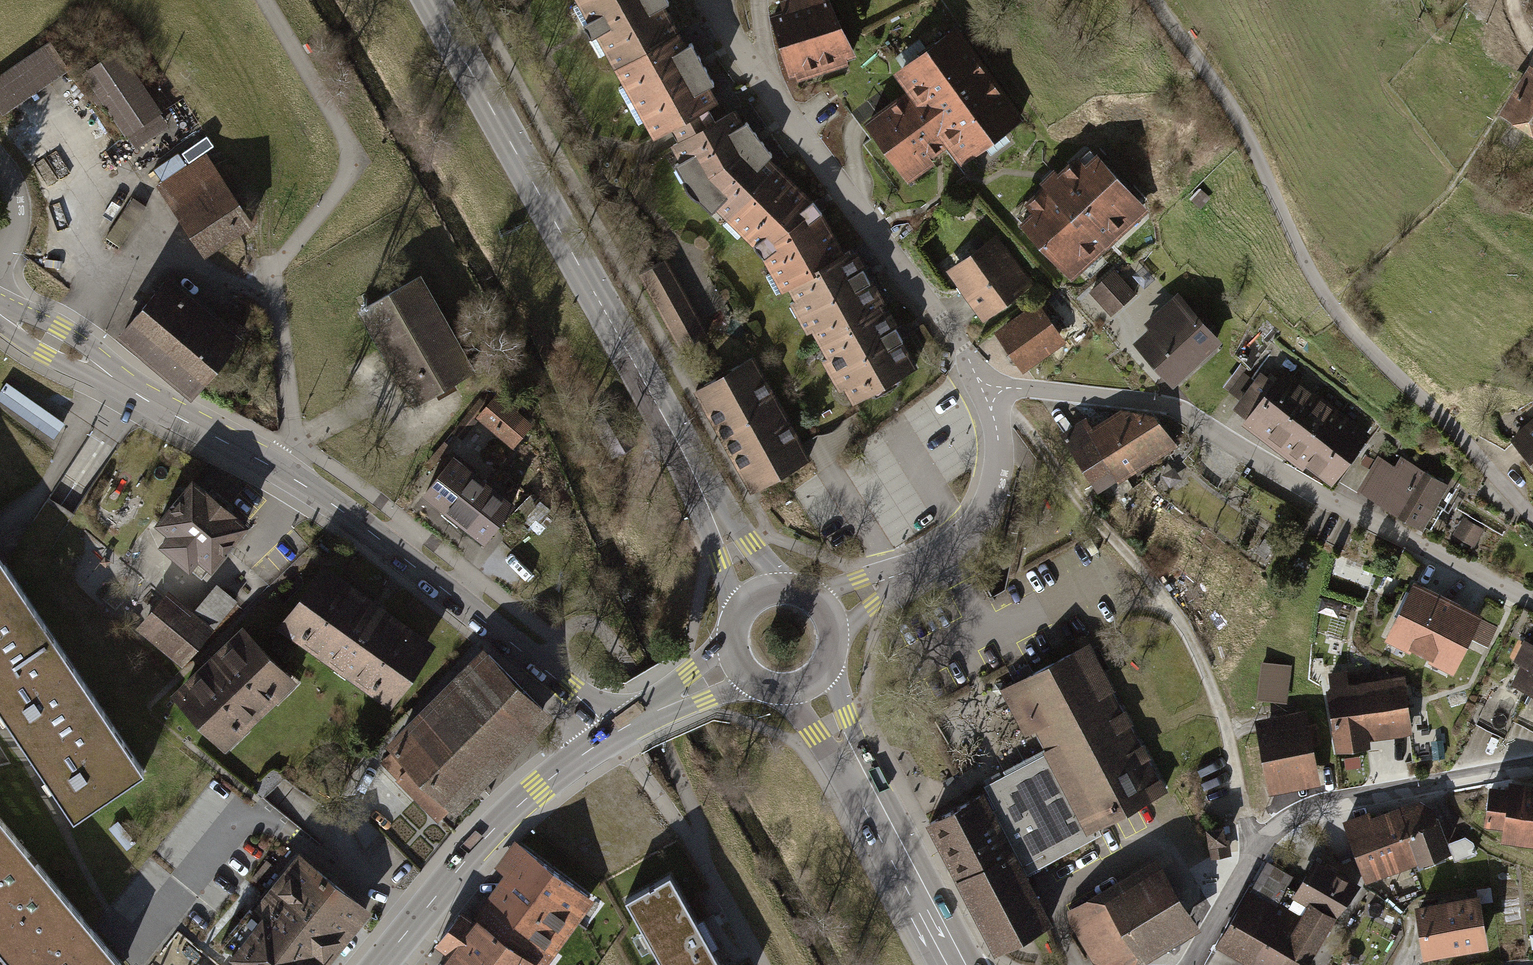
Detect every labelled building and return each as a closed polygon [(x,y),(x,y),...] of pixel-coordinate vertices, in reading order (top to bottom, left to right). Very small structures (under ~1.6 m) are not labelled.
[(680,27),(665,0),(578,0),(614,64),(680,27)] [(779,1),(784,16),(771,20),(792,82),(850,63),(829,0),(782,0),(779,1)] [(656,140),(722,103),(680,27),(614,64),(656,140)] [(959,32),(895,80),(907,96),(864,129),(907,186),(949,154),(962,171),(1027,121),(959,32)] [(72,69),(53,39),(0,73),(0,104),(5,113),(72,69)] [(129,48),(90,68),(131,148),(171,128),(129,48)] [(1527,62),(1495,114),(1532,137),(1532,66),(1527,62)] [(719,215),(774,165),(754,145),(737,116),(669,155),(691,194),(714,219),(719,215)] [(208,257),(259,224),(211,150),(159,183),(208,257)] [(1036,219),(1022,232),(1070,283),(1147,210),(1099,159),(1088,170),(1081,163),(1063,181),(1057,174),(1040,189),(1047,196),(1030,212),(1036,219)] [(719,215),(760,253),(788,297),(849,261),(816,207),(774,165),(719,215)] [(1211,198),(1200,187),(1190,196),(1202,207),(1211,198)] [(109,237),(121,246),(148,207),(135,198),(109,237)] [(996,235),(946,272),(982,321),(1032,284),(996,235)] [(788,297),(820,352),(886,312),(854,258),(849,261),(788,297)] [(667,263),(640,279),(681,352),(709,337),(667,263)] [(1112,267),(1087,290),(1108,313),(1134,289),(1112,267)] [(244,338),(169,275),(123,330),(197,393),(244,338)] [(471,373),(418,275),(356,308),(408,406),(471,373)] [(1225,338),(1178,286),(1147,315),(1156,325),(1137,342),(1174,384),(1225,338)] [(993,332),(1023,372),(1065,340),(1036,301),(993,332)] [(922,371),(886,312),(820,352),(855,410),(922,371)] [(755,364),(700,395),(752,490),(808,459),(755,364)] [(1282,369),(1242,425),(1331,487),(1370,432),(1282,369)] [(0,390),(0,401),(54,439),(65,424),(6,382),(0,390)] [(532,425),(496,396),(477,420),(512,449),(532,425)] [(1093,432),(1128,484),(1176,452),(1153,417),(1121,413),(1093,432)] [(1128,484),(1093,432),(1085,419),(1064,433),(1073,447),(1067,451),(1101,502),(1128,484)] [(1514,445),(1532,466),(1532,427),(1514,445)] [(1355,487),(1422,532),(1450,491),(1401,457),(1396,465),(1378,453),(1355,487)] [(519,513),(454,459),(421,497),(486,552),(519,513)] [(250,521),(192,473),(154,519),(167,530),(158,541),(189,567),(198,557),(211,567),(241,532),(250,521)] [(1485,532),(1464,519),(1453,536),(1473,549),(1485,532)] [(37,618),(2,566),(0,563),(0,643),(37,618)] [(278,627),(393,707),(438,643),(323,563),(278,627)] [(194,609),(168,587),(162,594),(135,626),(149,638),(182,665),(238,599),(217,582),(194,609)] [(1487,621),(1416,587),(1386,647),(1457,682),(1487,621)] [(1341,603),(1322,598),(1319,610),(1338,615),(1341,603)] [(16,736),(85,689),(37,618),(0,643),(0,712),(16,736)] [(172,692),(227,749),(298,682),(242,625),(172,692)] [(1100,833),(1095,824),(1165,788),(1088,642),(1031,672),(1020,678),(1010,683),(999,688),(1022,732),(1033,727),(1047,753),(994,780),(985,785),(1029,870),(1100,833)] [(447,808),(454,814),(552,716),(481,645),(382,744),(390,751),(379,762),(436,819),(447,808)] [(1516,683),(1532,691),(1532,648),(1516,683)] [(1289,666),(1265,663),(1261,697),(1285,700),(1289,666)] [(1327,673),(1339,755),(1372,750),(1371,742),(1413,735),(1404,675),(1349,684),(1347,670),(1327,673)] [(16,736),(72,818),(141,772),(85,689),(16,736)] [(1256,719),(1273,793),(1321,782),(1304,708),(1256,719)] [(1485,781),(1480,818),(1502,822),(1500,836),(1532,841),(1532,783),(1507,779),(1506,784),(1485,781)] [(983,797),(930,825),(960,883),(1013,855),(983,797)] [(1417,801),(1398,808),(1419,863),(1450,851),(1436,812),(1417,801)] [(1369,812),(1343,822),(1365,883),(1419,863),(1398,808),(1371,818),(1369,812)] [(0,820),(0,953),(10,964),(121,964),(0,820)] [(1223,828),(1209,830),(1213,855),(1229,852),(1227,841),(1224,841),(1223,828)] [(537,962),(541,964),(543,964),(593,900),(518,844),(500,868),(510,875),(478,917),(537,962)] [(373,907),(300,848),(255,903),(264,910),(229,953),(243,964),(326,964),(373,907)] [(1013,855),(960,883),(995,949),(1022,935),(1048,922),(1013,855)] [(1302,915),(1271,964),(1307,964),(1356,885),(1317,861),(1297,892),(1311,901),(1302,915)] [(1264,964),(1271,964),(1302,915),(1281,902),(1296,878),(1272,863),(1256,890),(1251,887),(1220,938),(1264,964)] [(1190,918),(1161,870),(1075,921),(1097,961),(1119,962),(1190,918)] [(623,900),(659,964),(724,964),(672,873),(623,900)] [(1413,900),(1420,951),(1486,942),(1479,891),(1413,900)] [(466,908),(438,944),(453,956),(446,964),(535,964),(537,962),(478,917),(466,908)]
